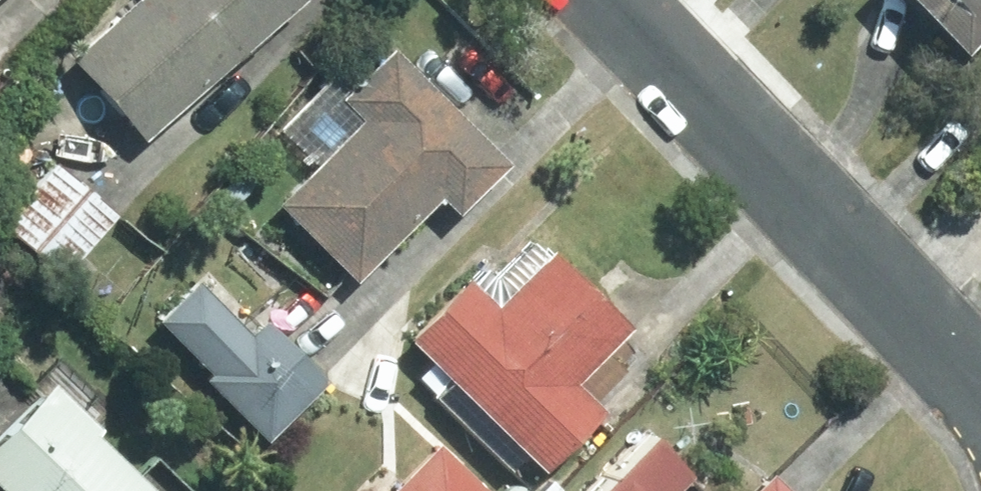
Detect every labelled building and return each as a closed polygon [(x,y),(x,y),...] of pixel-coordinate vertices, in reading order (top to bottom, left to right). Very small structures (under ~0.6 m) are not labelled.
[(64,60),(139,143),(297,0),(131,0),(64,60)] [(965,54),(980,37),(980,0),(909,0),(965,54)] [(269,129),(306,165),(271,200),(279,208),(259,228),(325,293),(342,275),(350,283),(431,201),(446,216),(501,160),(381,42),(338,86),(324,72),(269,129)] [(50,160),(0,219),(0,236),(59,286),(117,217),(50,160)] [(517,455),(533,471),(594,411),(570,386),(629,328),(544,242),(485,300),(459,274),(398,334),(446,383),(429,399),(500,471),(517,455)] [(210,266),(152,321),(263,440),(321,385),(210,266)] [(0,413),(0,490),(150,490),(37,377),(0,413)] [(683,476),(639,433),(581,490),(668,490),(683,476)] [(431,439),(382,490),(485,490),(431,439)] [(764,471),(745,490),(784,490),(764,471)]
